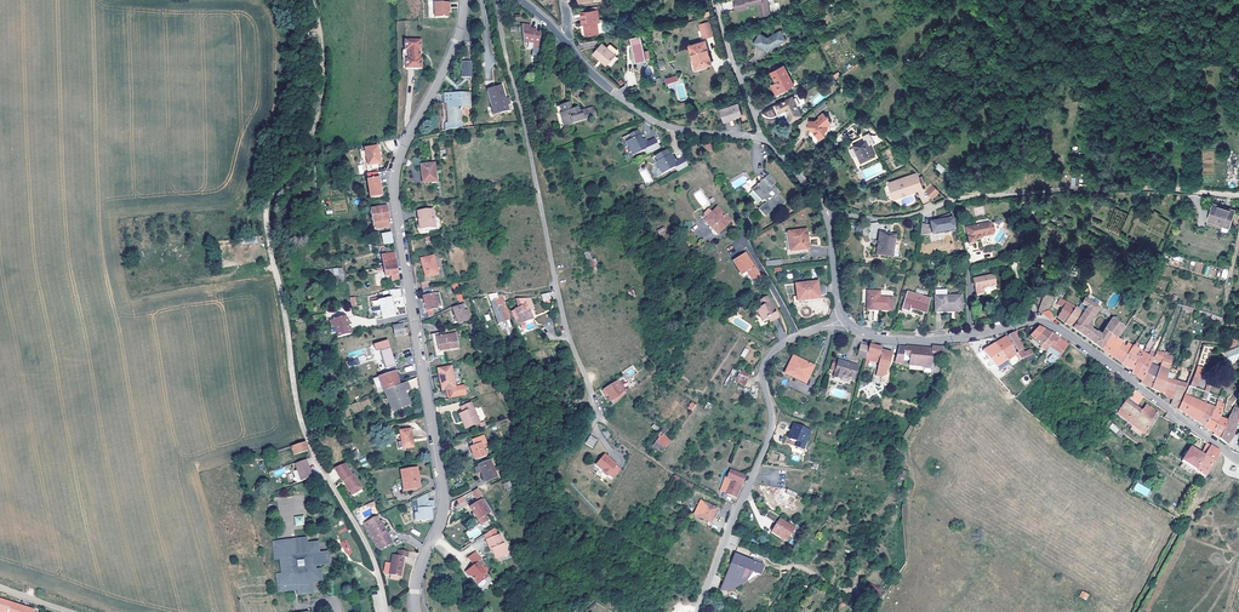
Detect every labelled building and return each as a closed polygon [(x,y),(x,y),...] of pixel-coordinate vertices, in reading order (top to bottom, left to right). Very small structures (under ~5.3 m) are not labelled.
[(740,9),(753,7),(752,3),(763,1),(766,15),(775,12),(772,0),(738,0),(740,9)] [(434,1),(434,16),(447,16),(447,11),(448,11),(448,1),(434,1)] [(599,22),(597,8),(595,8),(596,10),(590,11),(581,12),(582,24),(584,24),(586,35),(599,33),(597,22),(599,22)] [(714,37),(710,22),(699,26),(703,41),(714,37)] [(530,26),(522,25),(522,26),(524,45),(528,42),(534,43),(533,48),(538,49),(541,33),(536,33),(537,30),(530,29),(530,26)] [(760,34),(755,42),(768,50),(785,40),(783,35),(787,32),(785,28),(768,38),(760,34)] [(640,38),(632,40),(637,64),(645,62),(645,61),(652,59),(650,51),(643,53),(640,38)] [(421,41),(404,41),(405,51),(408,51),(408,60),(405,60),(405,69),(422,69),(422,59),(420,59),(419,51),(421,51),(421,41)] [(705,42),(690,46),(697,67),(704,65),(704,64),(710,62),(705,42)] [(600,60),(601,58),(607,65),(616,55),(602,43),(593,53),(600,60)] [(463,77),(472,76),(472,61),(463,62),(463,77)] [(784,66),(771,73),(776,83),(774,84),(779,93),(794,85),(784,66)] [(678,75),(666,79),(667,84),(679,80),(678,75)] [(494,88),(488,90),(495,115),(509,110),(507,104),(506,101),(502,86),(494,88)] [(470,92),(443,94),(443,104),(448,103),(449,124),(444,124),(445,131),(445,130),(451,129),(461,129),(462,128),(461,112),(462,112),(461,107),(471,106),(470,92)] [(801,115),(790,93),(784,95),(786,100),(776,105),(780,112),(786,109),(792,120),(801,115)] [(819,93),(811,101),(816,105),(823,97),(819,93)] [(562,112),(560,113),(565,127),(572,125),(572,124),(597,116),(594,107),(580,111),(579,109),(579,108),(578,108),(578,107),(577,107),(576,107),(576,108),(575,108),(575,109),(575,110),(575,111),(572,111),(572,109),(570,102),(560,105),(562,112)] [(738,103),(721,109),(725,121),(736,118),(736,117),(742,115),(738,103)] [(814,109),(816,113),(827,108),(825,103),(814,109)] [(813,111),(808,115),(811,119),(815,119),(817,117),(813,111)] [(810,121),(809,127),(813,128),(815,130),(814,131),(822,139),(826,135),(825,130),(827,128),(827,124),(824,121),(821,123),(818,119),(815,121),(810,121)] [(647,154),(660,148),(655,138),(647,142),(645,139),(643,139),(642,139),(637,130),(624,137),(633,155),(645,150),(647,154)] [(862,162),(871,158),(872,160),(877,158),(869,143),(873,142),(868,133),(863,135),(865,139),(853,144),(862,162)] [(705,145),(708,152),(713,150),(710,143),(705,145)] [(377,146),(365,149),(368,165),(381,163),(377,146)] [(678,172),(688,166),(683,158),(675,162),(674,160),(671,159),(669,155),(666,150),(655,156),(658,162),(657,162),(659,168),(658,168),(662,174),(675,167),(678,172)] [(434,163),(421,165),(423,183),(437,181),(434,163)] [(935,168),(942,174),(946,169),(938,163),(935,168)] [(647,168),(640,171),(645,183),(652,181),(647,168)] [(898,191),(906,190),(906,191),(915,189),(916,190),(922,189),(918,173),(889,180),(892,195),(899,194),(898,191)] [(776,182),(769,175),(753,190),(762,201),(764,199),(767,202),(759,209),(766,216),(778,206),(780,208),(785,203),(771,188),(776,182)] [(379,178),(367,180),(370,198),(382,196),(379,178)] [(932,199),(939,192),(932,184),(925,192),(932,199)] [(924,191),(917,193),(921,204),(928,202),(924,191)] [(1213,204),(1208,219),(1224,224),(1223,225),(1229,227),(1235,210),(1229,208),(1228,209),(1213,204)] [(388,213),(387,207),(378,208),(371,209),(374,229),(390,227),(388,213)] [(700,217),(702,218),(713,228),(715,226),(720,231),(730,221),(717,209),(713,213),(711,211),(708,208),(700,217)] [(432,209),(417,211),(418,218),(419,218),(420,222),(418,222),(419,230),(435,228),(432,209)] [(927,226),(920,225),(918,239),(932,236),(932,237),(953,232),(952,224),(950,225),(948,215),(936,218),(937,221),(936,222),(927,226)] [(990,222),(966,227),(969,243),(976,242),(975,238),(977,238),(977,239),(981,238),(981,237),(992,235),(995,231),(994,225),(990,222)] [(664,226),(657,230),(660,235),(667,231),(664,226)] [(787,232),(790,252),(809,249),(807,230),(787,232)] [(392,237),(391,232),(382,234),(384,244),(393,243),(392,237)] [(879,233),(877,248),(879,248),(877,255),(891,258),(895,235),(879,233)] [(598,265),(595,258),(592,259),(589,251),(584,253),(587,261),(589,260),(592,267),(598,265)] [(339,252),(308,256),(309,266),(340,262),(339,252)] [(392,281),(399,280),(398,275),(394,253),(382,255),(384,269),(381,270),(382,274),(384,274),(384,276),(386,276),(386,277),(391,276),(392,281)] [(745,254),(733,262),(741,275),(747,271),(750,275),(754,281),(760,277),(745,254)] [(433,256),(420,260),(426,278),(438,274),(433,256)] [(1208,276),(1211,267),(1205,265),(1203,274),(1208,276)] [(993,274),(972,278),(975,295),(982,294),(981,289),(994,287),(993,274)] [(422,283),(423,290),(432,288),(430,281),(422,283)] [(797,297),(797,301),(820,299),(819,296),(827,295),(825,286),(818,287),(817,282),(795,285),(797,297)] [(322,304),(328,303),(326,286),(319,287),(322,304)] [(393,291),(389,291),(390,298),(401,295),(400,289),(399,290),(393,291)] [(916,289),(914,295),(922,298),(924,291),(916,289)] [(935,291),(936,312),(962,311),(961,296),(947,297),(947,290),(935,291)] [(867,291),(866,310),(892,311),(892,298),(879,297),(879,291),(867,291)] [(488,295),(489,297),(498,323),(511,318),(505,300),(504,300),(503,297),(500,296),(498,296),(497,293),(488,295)] [(927,314),(930,300),(922,298),(914,295),(906,293),(902,310),(909,311),(910,309),(927,314)] [(438,308),(435,294),(424,297),(427,311),(433,309),(438,308)] [(772,307),(766,296),(758,301),(762,306),(756,309),(759,314),(759,313),(763,320),(769,317),(772,321),(779,317),(773,306),(772,307)] [(532,303),(530,297),(516,299),(519,308),(515,310),(519,320),(520,323),(530,320),(529,316),(532,315),(531,312),(528,305),(532,303)] [(393,308),(390,298),(370,302),(374,319),(382,317),(383,319),(395,316),(394,308),(393,308)] [(1099,308),(1085,298),(1081,304),(1083,305),(1087,308),(1084,312),(1080,310),(1075,307),(1065,323),(1102,350),(1111,335),(1117,339),(1125,327),(1112,318),(1102,334),(1097,331),(1097,332),(1093,329),(1088,325),(1099,308)] [(1060,320),(1065,323),(1075,307),(1063,300),(1060,299),(1057,304),(1063,308),(1060,313),(1057,317),(1060,320)] [(464,307),(460,308),(463,317),(471,315),(470,311),(466,312),(464,307)] [(463,317),(460,308),(453,311),(458,323),(473,319),(471,315),(463,317)] [(1055,316),(1048,311),(1042,312),(1051,320),(1055,316)] [(333,332),(335,337),(349,334),(348,328),(346,329),(345,325),(346,325),(344,317),(342,316),(330,319),(333,332)] [(537,327),(533,319),(530,320),(520,323),(524,332),(537,327)] [(409,334),(407,328),(404,329),(403,324),(393,326),(394,336),(409,334)] [(1042,347),(1053,334),(1048,332),(1039,327),(1038,328),(1030,336),(1042,347)] [(440,333),(431,335),(436,357),(439,357),(444,356),(443,350),(458,347),(455,334),(441,337),(440,333)] [(1018,352),(1021,351),(1022,350),(1013,333),(1008,336),(1018,352)] [(1048,351),(1060,338),(1056,336),(1053,334),(1042,347),(1046,351),(1047,352),(1048,351)] [(1122,363),(1133,346),(1129,344),(1127,344),(1126,347),(1121,344),(1123,342),(1117,339),(1111,335),(1102,350),(1112,357),(1122,363)] [(1002,340),(996,343),(1007,361),(1009,360),(1017,355),(1016,353),(1007,337),(1002,340)] [(1064,341),(1060,338),(1048,351),(1059,358),(1069,344),(1064,341)] [(1000,366),(1007,361),(996,343),(989,347),(984,351),(983,351),(994,365),(996,367),(996,368),(1000,366)] [(866,358),(869,347),(861,345),(858,356),(866,358)] [(866,360),(877,363),(880,351),(881,348),(870,345),(869,347),(866,358),(866,360)] [(1133,371),(1143,352),(1134,345),(1133,346),(1122,363),(1125,366),(1133,371)] [(1204,345),(1198,364),(1204,366),(1210,347),(1204,345)] [(899,347),(897,360),(904,361),(905,357),(911,358),(911,359),(913,359),(912,363),(933,367),(934,359),(940,359),(944,348),(933,346),(932,349),(926,348),(925,351),(923,350),(923,348),(908,346),(908,348),(899,347)] [(1230,364),(1238,360),(1238,346),(1225,352),(1230,364)] [(389,348),(380,351),(386,369),(395,366),(394,364),(397,363),(395,357),(392,357),(389,348)] [(892,354),(880,351),(877,363),(876,365),(878,366),(876,374),(882,376),(886,373),(892,354)] [(1024,357),(1021,351),(1018,352),(1016,353),(1017,355),(1020,359),(1024,357)] [(1165,354),(1157,351),(1154,358),(1142,381),(1141,383),(1145,385),(1151,389),(1164,354),(1165,354)] [(1143,352),(1133,371),(1132,373),(1137,376),(1136,376),(1137,377),(1148,355),(1143,352)] [(1173,357),(1164,354),(1151,389),(1155,391),(1162,395),(1162,394),(1167,378),(1169,371),(1173,357)] [(1148,355),(1137,377),(1138,378),(1142,381),(1154,358),(1148,355)] [(805,383),(809,376),(814,367),(794,357),(786,373),(791,376),(792,373),(801,378),(800,380),(805,383)] [(857,366),(839,360),(833,377),(841,379),(841,377),(853,380),(857,366)] [(1010,366),(1007,361),(1000,366),(1003,371),(1010,366)] [(1203,368),(1197,366),(1195,373),(1189,386),(1196,388),(1203,369),(1203,368)] [(465,394),(463,386),(456,387),(451,367),(438,369),(442,390),(449,389),(450,397),(465,394)] [(996,368),(996,367),(990,370),(997,377),(1001,374),(996,368)] [(394,371),(378,377),(384,391),(385,391),(399,385),(394,371)] [(749,375),(740,371),(737,378),(746,382),(749,375)] [(1117,378),(1107,371),(1105,374),(1104,373),(1100,379),(1111,387),(1117,378)] [(1027,386),(1032,381),(1030,377),(1024,383),(1027,386)] [(1167,378),(1162,394),(1165,396),(1171,398),(1176,381),(1170,379),(1167,378)] [(618,381),(604,390),(612,401),(624,391),(618,381)] [(1176,381),(1171,398),(1173,400),(1170,405),(1178,408),(1187,384),(1176,381)] [(399,385),(385,391),(388,398),(393,411),(408,404),(404,393),(408,391),(405,383),(401,385),(399,385)] [(1135,390),(1129,398),(1138,404),(1143,397),(1135,390)] [(626,394),(624,391),(612,401),(614,405),(620,399),(626,394)] [(1208,405),(1185,394),(1179,410),(1188,416),(1199,423),(1208,405)] [(390,412),(393,411),(388,398),(385,400),(390,412)] [(1127,400),(1116,414),(1144,435),(1157,413),(1146,406),(1145,407),(1141,405),(1138,408),(1127,400)] [(692,411),(696,404),(691,401),(687,407),(692,411)] [(353,413),(362,410),(360,402),(351,404),(353,413)] [(1223,409),(1224,405),(1218,402),(1217,404),(1216,408),(1215,408),(1207,429),(1210,430),(1214,433),(1220,418),(1223,412),(1223,409)] [(465,428),(478,422),(469,403),(461,407),(464,412),(459,415),(465,428)] [(469,403),(478,422),(479,422),(470,403),(469,403)] [(1202,425),(1207,429),(1215,408),(1208,405),(1199,423),(1202,425)] [(1230,415),(1228,420),(1228,421),(1228,424),(1220,439),(1227,443),(1233,437),(1236,424),(1238,423),(1238,413),(1237,418),(1230,415)] [(1228,421),(1220,418),(1214,433),(1213,435),(1216,437),(1220,439),(1228,424),(1228,421)] [(794,424),(788,438),(798,442),(796,447),(803,450),(810,431),(794,424)] [(1112,424),(1109,428),(1121,438),(1125,434),(1112,424)] [(657,436),(659,437),(652,446),(656,449),(659,451),(662,453),(671,441),(663,435),(668,430),(664,427),(657,436)] [(401,442),(402,449),(414,447),(411,429),(400,431),(401,442)] [(600,438),(591,433),(587,441),(595,445),(600,438)] [(488,446),(483,435),(472,440),(474,446),(470,448),(476,460),(487,455),(483,448),(488,446)] [(786,443),(796,447),(798,442),(788,438),(786,443)] [(308,451),(305,442),(291,446),(294,455),(308,451)] [(1190,449),(1182,462),(1204,476),(1205,477),(1219,452),(1210,446),(1203,458),(1190,449)] [(605,455),(600,461),(596,464),(608,475),(617,465),(605,455)] [(297,483),(301,482),(309,478),(312,477),(306,460),(295,464),(297,470),(293,472),(297,483)] [(498,477),(490,460),(478,465),(481,472),(482,471),(486,482),(498,477)] [(352,475),(345,464),(334,468),(342,482),(343,481),(351,494),(361,488),(353,475),(352,475)] [(419,488),(416,475),(418,475),(417,468),(401,470),(404,490),(419,488)] [(727,477),(725,477),(720,491),(736,497),(745,476),(730,470),(727,477)] [(588,472),(581,478),(586,484),(593,478),(588,472)] [(503,483),(506,491),(513,489),(510,481),(503,483)] [(1137,482),(1133,489),(1147,497),(1151,490),(1137,482)] [(478,489),(473,492),(477,498),(482,496),(478,489)] [(797,495),(787,490),(784,497),(781,495),(777,501),(790,508),(797,495)] [(428,501),(427,493),(418,498),(419,520),(432,520),(432,512),(431,508),(434,508),(434,501),(428,501)] [(456,499),(459,504),(466,501),(463,496),(456,499)] [(482,500),(470,507),(478,520),(478,521),(481,525),(482,525),(487,521),(484,516),(489,513),(482,500)] [(374,506),(373,502),(356,510),(357,513),(371,507),(372,507),(374,506)] [(717,508),(706,503),(699,517),(710,522),(717,508)] [(776,522),(777,523),(779,520),(780,520),(782,517),(780,516),(770,508),(764,517),(774,525),(776,522)] [(305,525),(304,515),(294,516),(295,526),(305,525)] [(367,528),(371,527),(377,539),(376,539),(378,543),(376,544),(379,550),(392,543),(384,526),(382,527),(379,522),(377,517),(375,516),(365,522),(367,528)] [(775,527),(771,533),(786,541),(794,529),(780,520),(779,520),(777,523),(775,527)] [(465,532),(470,539),(481,533),(477,525),(465,532)] [(377,539),(371,527),(367,528),(373,540),(374,540),(376,544),(378,543),(376,539),(377,539)] [(489,548),(491,548),(493,552),(495,557),(497,558),(508,554),(504,544),(503,544),(496,527),(484,535),(489,548)] [(297,590),(298,595),(313,593),(312,583),(323,581),(321,569),(316,570),(316,566),(329,564),(327,552),(319,553),(318,542),(307,543),(307,538),(273,542),(275,559),(280,559),(281,574),(276,574),(278,592),(297,590)] [(398,556),(393,555),(390,575),(392,575),(400,577),(402,577),(405,557),(407,557),(408,551),(399,550),(398,556)] [(485,563),(476,551),(468,557),(474,565),(465,572),(468,576),(471,576),(477,584),(485,579),(483,576),(486,573),(481,566),(485,563)] [(731,564),(724,581),(734,585),(739,583),(739,582),(752,569),(761,572),(764,563),(763,563),(764,560),(754,555),(752,559),(736,552),(732,561),(734,561),(732,564),(731,564)] [(879,598),(883,590),(869,583),(865,591),(879,598)] [(1083,592),(1080,598),(1086,601),(1089,596),(1083,592)] [(7,600),(1,611),(8,611),(12,602),(7,600)] [(35,609),(29,607),(28,610),(18,606),(18,604),(12,602),(8,611),(34,611),(35,609)]
